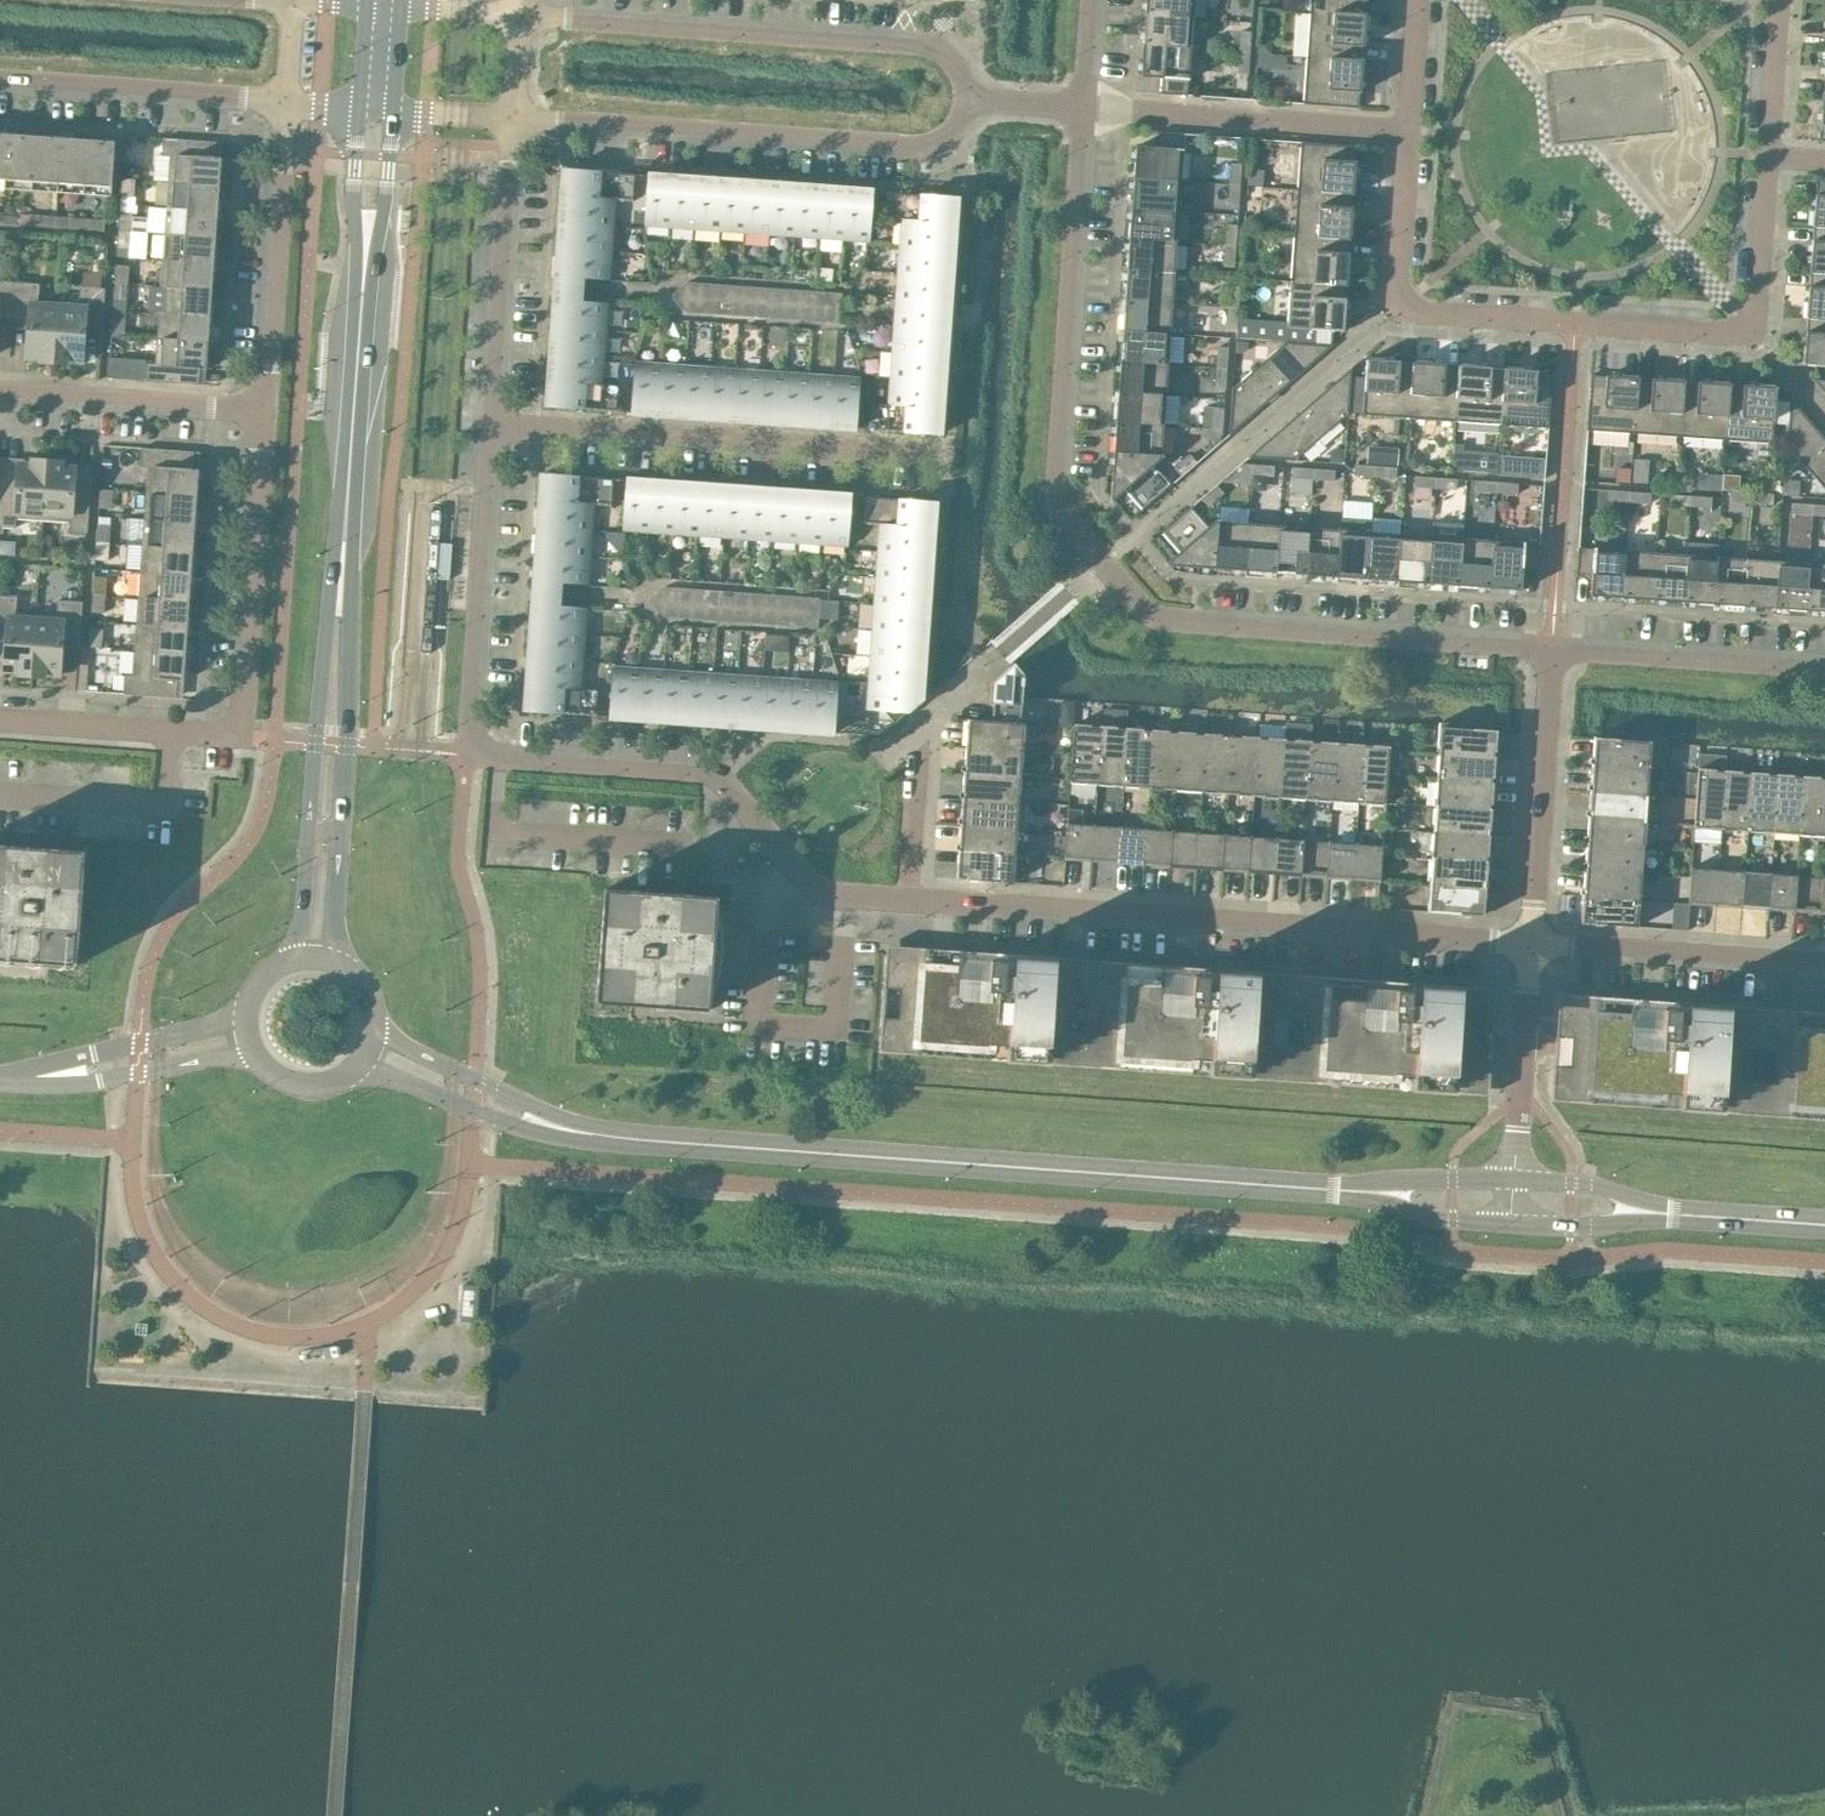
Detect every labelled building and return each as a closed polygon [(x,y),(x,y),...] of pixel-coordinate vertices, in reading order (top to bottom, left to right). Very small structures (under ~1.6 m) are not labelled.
[(1145,15),(1192,18),(1194,0),(1146,0),(1145,15)] [(1253,0),(1242,0),(1242,12),(1252,13),(1253,0)] [(1367,0),(1311,0),(1310,11),(1366,15),(1367,0)] [(1362,61),(1366,15),(1310,11),(1307,57),(1362,61)] [(1190,49),(1192,18),(1145,15),(1143,15),(1145,15),(1143,45),(1141,45),(1190,49)] [(1239,52),(1249,53),(1250,32),(1240,31),(1239,52)] [(1258,40),(1258,52),(1270,53),(1270,46),(1264,40),(1258,40)] [(1187,95),(1190,49),(1141,45),(1141,46),(1143,46),(1141,77),(1162,78),(1161,92),(1158,92),(1158,93),(1187,95)] [(1247,73),(1249,53),(1239,52),(1237,73),(1247,73)] [(1257,53),(1257,66),(1269,67),(1270,54),(1257,53)] [(1359,108),(1362,61),(1307,57),(1303,104),(1359,108)] [(1131,177),(1180,181),(1184,134),(1155,132),(1155,134),(1157,134),(1156,147),(1136,146),(1133,177),(1131,177)] [(0,134),(0,179),(6,179),(9,134),(0,134)] [(58,183),(61,138),(35,136),(9,134),(6,179),(32,181),(58,183)] [(115,142),(87,140),(61,138),(58,183),(84,185),(111,187),(115,142)] [(168,182),(219,185),(221,158),(214,158),(216,142),(163,138),(162,156),(169,156),(168,182)] [(1353,193),(1356,146),(1300,142),(1297,189),(1353,193)] [(125,163),(124,176),(138,177),(138,169),(133,163),(125,163)] [(1229,185),(1239,185),(1241,164),(1230,164),(1229,185)] [(593,168),(592,168),(592,171),(564,169),(562,196),(633,201),(635,176),(642,176),(642,174),(592,171),(593,168)] [(1248,169),(1247,184),(1260,185),(1261,170),(1248,169)] [(670,227),(674,177),(650,175),(650,172),(649,172),(649,175),(648,175),(644,225),(670,227)] [(695,229),(698,179),(674,177),(675,174),(674,174),(674,177),(670,227),(695,229)] [(720,231),(723,180),(699,179),(699,176),(698,179),(695,229),(720,231)] [(744,232),(748,182),(724,180),(724,177),(723,177),(723,180),(720,231),(744,232)] [(1178,211),(1180,181),(1131,177),(1131,178),(1133,178),(1131,207),(1129,207),(1129,208),(1131,208),(1178,211)] [(133,197),(135,179),(122,178),(121,196),(133,197)] [(769,234),(772,184),(748,182),(749,179),(748,179),(748,182),(744,232),(769,234)] [(1824,227),(1824,180),(1816,179),(1813,226),(1824,227)] [(794,236),(797,186),(773,184),(773,181),(772,184),(769,234),(794,236)] [(217,211),(219,185),(168,182),(166,208),(217,211)] [(798,183),(797,183),(797,186),(794,236),(818,238),(822,187),(798,186),(798,183)] [(843,239),(847,189),(822,187),(823,184),(822,184),(822,187),(818,238),(843,239)] [(1238,206),(1239,185),(1229,185),(1227,205),(1238,206)] [(847,189),(843,239),(869,241),(872,191),(847,189),(847,186),(847,189)] [(1349,239),(1353,193),(1297,189),(1294,235),(1349,239)] [(884,219),(901,220),(955,224),(957,197),(879,191),(878,193),(886,193),(884,219)] [(633,201),(562,196),(559,196),(559,197),(562,197),(560,222),(613,226),(615,200),(633,201)] [(215,238),(217,211),(166,208),(164,234),(215,238)] [(1176,242),(1178,211),(1131,208),(1129,238),(1127,238),(1176,242)] [(3,213),(3,224),(20,225),(21,214),(3,213)] [(118,230),(131,231),(132,214),(120,213),(118,230)] [(21,214),(20,225),(37,227),(38,215),(21,214)] [(38,215),(37,227),(55,228),(56,217),(38,215)] [(56,217),(55,228),(69,229),(70,218),(56,217)] [(70,218),(69,229),(86,230),(87,219),(70,218)] [(87,219),(86,230),(104,231),(104,220),(87,219)] [(958,225),(955,224),(901,220),(899,247),(953,250),(955,225),(958,225)] [(612,252),(613,226),(560,222),(557,222),(557,223),(560,223),(558,248),(612,252)] [(1225,246),(1235,246),(1236,225),(1226,225),(1225,246)] [(1813,226),(1809,272),(1824,273),(1824,227),(1813,226)] [(130,249),(131,231),(118,230),(117,248),(130,249)] [(213,264),(215,238),(164,234),(162,260),(213,264)] [(1346,285),(1349,239),(1294,235),(1290,281),(1346,285)] [(1174,272),(1176,242),(1127,238),(1127,239),(1129,239),(1127,268),(1125,268),(1125,269),(1127,269),(1174,272)] [(1233,267),(1235,246),(1225,246),(1223,266),(1233,267)] [(956,251),(953,250),(899,247),(897,273),(951,277),(953,251),(956,251)] [(609,282),(610,282),(612,252),(558,248),(558,249),(555,248),(555,249),(558,249),(555,288),(582,290),(583,277),(609,279),(609,282)] [(212,290),(213,264),(162,260),(160,286),(212,290)] [(115,283),(127,284),(128,266),(116,265),(115,283)] [(1172,303),(1174,272),(1127,269),(1125,299),(1123,299),(1125,299),(1172,303)] [(1809,272),(1806,318),(1824,319),(1824,273),(1809,272)] [(954,277),(951,277),(897,273),(896,299),(949,303),(951,277),(954,277)] [(15,282),(0,281),(0,316),(13,317),(15,282)] [(1343,332),(1346,285),(1290,281),(1287,328),(1341,332),(1343,332)] [(54,363),(58,305),(38,303),(39,284),(15,282),(13,317),(29,318),(26,358),(42,359),(41,362),(54,363)] [(690,297),(691,282),(686,282),(672,294),(672,296),(690,297)] [(715,299),(716,284),(691,282),(690,297),(715,299)] [(126,301),(127,284),(115,283),(113,300),(126,301)] [(739,301),(740,286),(716,284),(715,299),(739,301)] [(210,316),(212,290),(160,286),(160,287),(166,288),(164,312),(158,311),(158,312),(210,316)] [(764,302),(765,288),(740,286),(739,301),(764,302)] [(1238,308),(1239,287),(1229,286),(1227,307),(1238,308)] [(58,305),(54,363),(67,363),(67,361),(82,362),(85,322),(102,323),(105,288),(80,287),(78,306),(58,305)] [(606,331),(608,301),(607,301),(607,304),(581,302),(582,290),(555,288),(552,326),(550,326),(549,327),(552,327),(606,331)] [(789,304),(790,289),(765,288),(764,302),(789,304)] [(813,306),(814,291),(790,289),(789,304),(813,306)] [(841,308),(842,293),(814,291),(813,306),(841,308)] [(689,312),(690,297),(672,296),(672,298),(684,312),(689,312)] [(714,314),(715,299),(690,297),(689,312),(714,314)] [(738,316),(739,301),(715,299),(714,314),(738,316)] [(952,303),(949,303),(896,299),(894,325),(947,329),(949,303),(952,304),(952,303)] [(1170,334),(1172,303),(1125,299),(1122,329),(1121,329),(1120,330),(1122,330),(1170,334)] [(763,318),(764,302),(739,301),(738,316),(763,318)] [(788,320),(789,304),(764,302),(763,318),(788,320)] [(812,321),(813,306),(789,304),(788,320),(812,321)] [(839,323),(841,308),(813,306),(812,321),(839,323)] [(1236,329),(1238,308),(1227,307),(1226,328),(1236,329)] [(208,342),(210,316),(158,312),(157,338),(208,342)] [(111,335),(123,336),(125,318),(112,317),(111,335)] [(1806,318),(1803,365),(1804,365),(1824,366),(1824,319),(1806,318)] [(947,329),(894,325),(892,351),(945,355),(947,329),(950,330),(950,329),(947,329)] [(604,357),(606,331),(552,327),(551,352),(548,352),(547,353),(550,353),(604,357)] [(1167,364),(1170,334),(1122,330),(1120,360),(1118,360),(1118,361),(1120,361),(1167,364)] [(206,369),(208,342),(157,338),(155,364),(147,363),(146,380),(198,385),(199,369),(206,369)] [(1332,345),(1331,345),(1285,342),(1232,388),(1229,434),(1228,435),(1229,435),(1332,345)] [(1216,368),(1226,369),(1228,348),(1217,347),(1216,368)] [(948,355),(945,355),(892,351),(890,377),(943,381),(945,356),(948,356),(948,355)] [(603,383),(604,357),(550,353),(549,379),(546,378),(546,379),(549,379),(603,383)] [(1409,418),(1413,362),(1366,359),(1366,360),(1362,415),(1409,418)] [(1165,395),(1167,364),(1120,361),(1118,391),(1116,391),(1118,391),(1165,395)] [(657,414),(660,364),(634,362),(631,413),(657,414)] [(1455,421),(1459,365),(1413,362),(1409,418),(1455,421)] [(681,416),(685,366),(660,364),(657,414),(657,417),(657,414),(681,416)] [(1501,424),(1504,369),(1459,365),(1455,421),(1501,424)] [(706,418),(710,367),(685,366),(681,416),(682,416),(681,419),(682,419),(682,416),(706,418)] [(731,420),(734,369),(710,367),(706,418),(706,421),(707,421),(707,418),(731,420)] [(1294,460),(1348,414),(1351,368),(1351,367),(1248,457),(1294,460)] [(1225,390),(1226,369),(1216,368),(1214,389),(1225,390)] [(755,421),(759,371),(734,369),(731,420),(731,423),(732,420),(755,421)] [(1548,428),(1552,372),(1504,369),(1501,424),(1548,428)] [(780,423),(784,373),(759,371),(755,421),(756,421),(755,424),(756,424),(756,422),(780,423)] [(805,425),(808,374),(784,373),(780,423),(780,426),(781,426),(781,423),(805,425)] [(830,427),(833,376),(808,374),(805,425),(805,428),(805,425),(830,427)] [(1633,434),(1637,378),(1590,375),(1586,430),(1633,434)] [(829,430),(830,430),(830,427),(856,429),(859,378),(833,376),(830,427),(829,430)] [(946,381),(943,381),(890,377),(888,403),(942,407),(943,382),(946,382),(946,381)] [(1679,437),(1683,381),(1637,378),(1633,434),(1679,437)] [(603,383),(549,379),(547,407),(575,409),(575,412),(575,409),(625,412),(625,411),(618,410),(620,384),(603,383)] [(1816,380),(1812,380),(1812,379),(1812,380),(1824,395),(1824,381),(1816,380)] [(1725,440),(1729,384),(1683,381),(1679,437),(1725,440)] [(1729,384),(1725,440),(1772,443),(1776,389),(1776,387),(1729,384)] [(1163,425),(1165,395),(1118,391),(1116,421),(1114,421),(1114,422),(1116,422),(1162,425),(1163,425)] [(1790,399),(1789,399),(1790,399),(1786,445),(1824,490),(1824,439),(1790,399)] [(942,407),(888,403),(888,405),(871,403),(869,428),(862,427),(862,429),(911,433),(911,435),(911,433),(940,435),(942,407)] [(1212,428),(1222,429),(1223,409),(1213,408),(1212,428)] [(1161,455),(1163,425),(1162,425),(1116,422),(1114,452),(1112,452),(1114,452),(1162,456),(1161,454),(1161,455)] [(1221,440),(1222,429),(1212,428),(1212,429),(1201,428),(1201,439),(1221,440)] [(145,493),(197,497),(199,470),(192,469),(193,452),(141,448),(139,467),(147,467),(145,493)] [(1163,457),(1162,456),(1114,452),(1110,502),(1124,491),(1140,510),(1139,511),(1140,512),(1173,483),(1172,482),(1171,483),(1154,464),(1163,457)] [(1181,476),(1197,462),(1190,454),(1174,468),(1181,476)] [(1407,458),(1407,464),(1410,468),(1415,468),(1419,464),(1420,459),(1416,455),(1411,455),(1407,458)] [(1454,457),(1454,469),(1468,470),(1469,458),(1454,457)] [(47,460),(32,459),(31,464),(18,463),(18,465),(3,464),(0,499),(0,527),(15,528),(16,518),(43,520),(47,460)] [(47,460),(43,520),(70,522),(69,532),(87,533),(92,470),(75,469),(75,467),(62,466),(62,461),(47,460)] [(1252,475),(1253,465),(1242,464),(1240,484),(1250,485),(1251,475),(1252,475)] [(1253,465),(1252,475),(1272,476),(1273,466),(1253,465)] [(1374,476),(1375,466),(1354,465),(1353,475),(1374,476)] [(1395,478),(1396,468),(1375,466),(1374,476),(1395,478)] [(1312,479),(1313,469),(1292,468),(1291,478),(1312,479)] [(1616,468),(1615,482),(1628,482),(1629,469),(1616,468)] [(1313,469),(1312,479),(1333,481),(1334,470),(1313,469)] [(571,475),(571,472),(570,472),(570,475),(542,473),(540,501),(611,506),(613,480),(620,480),(620,479),(571,475)] [(1707,475),(1706,489),(1720,490),(1721,476),(1707,475)] [(648,532),(652,481),(628,480),(628,477),(628,476),(627,479),(626,479),(623,530),(648,532)] [(1435,488),(1435,478),(1415,476),(1414,487),(1435,488)] [(673,533),(677,483),(653,481),(653,478),(652,478),(652,481),(648,532),(673,533)] [(1435,478),(1435,488),(1456,490),(1456,479),(1435,478)] [(678,480),(677,480),(677,483),(673,533),(698,535),(701,485),(677,483),(678,480)] [(1783,480),(1782,495),(1797,495),(1797,488),(1790,480),(1783,480)] [(1496,492),(1496,482),(1476,481),(1475,491),(1496,492)] [(722,537),(726,486),(702,485),(702,482),(701,485),(698,535),(722,537)] [(1496,482),(1496,492),(1517,494),(1517,484),(1496,482)] [(747,539),(751,488),(727,486),(727,484),(726,483),(726,486),(722,537),(747,539)] [(1208,506),(1219,497),(1223,493),(1216,485),(1216,484),(1200,498),(1200,499),(1201,498),(1208,506)] [(772,540),(775,490),(751,488),(752,485),(751,485),(751,488),(747,539),(772,540)] [(796,542),(800,492),(776,490),(776,487),(776,490),(775,490),(772,540),(796,542)] [(821,544),(825,493),(801,492),(801,489),(800,489),(800,492),(796,542),(821,544)] [(111,508),(112,491),(100,490),(99,507),(111,508)] [(825,493),(821,544),(847,546),(851,495),(825,493),(826,490),(825,490),(825,493)] [(1628,502),(1629,492),(1608,490),(1608,500),(1628,502)] [(1629,492),(1628,502),(1649,503),(1650,493),(1629,492)] [(1751,503),(1752,493),(1731,492),(1730,502),(1751,503)] [(195,523),(197,497),(145,493),(144,519),(195,523)] [(1772,505),(1772,498),(1773,495),(1752,493),(1751,503),(1772,505)] [(1689,506),(1690,496),(1669,495),(1669,505),(1689,506)] [(880,525),(933,529),(935,501),(907,499),(907,496),(906,496),(906,499),(857,496),(857,497),(864,498),(862,524),(879,525),(880,525)] [(1690,496),(1689,506),(1710,508),(1711,498),(1690,496)] [(611,506),(540,501),(537,500),(537,501),(540,501),(538,527),(592,531),(594,505),(611,506)] [(1812,515),(1813,505),(1792,503),(1791,513),(1812,515)] [(1193,505),(1159,534),(1160,535),(1161,534),(1178,553),(1164,565),(1189,567),(1214,568),(1217,519),(1208,527),(1192,508),(1194,506),(1193,505)] [(1812,515),(1824,516),(1824,506),(1813,505),(1812,515)] [(1339,530),(1336,577),(1336,579),(1337,579),(1337,577),(1367,579),(1370,532),(1371,520),(1340,518),(1339,530)] [(193,549),(195,523),(144,519),(142,545),(193,549)] [(1214,568),(1214,570),(1215,570),(1215,568),(1244,571),(1248,524),(1248,523),(1219,521),(1217,519),(1214,568)] [(1428,584),(1428,585),(1428,586),(1429,584),(1458,586),(1462,539),(1463,524),(1432,522),(1431,537),(1428,584)] [(1244,571),(1244,572),(1245,572),(1245,571),(1275,573),(1278,526),(1248,523),(1248,524),(1244,571)] [(96,542),(109,543),(110,525),(97,524),(96,542)] [(933,529),(880,525),(879,525),(878,551),(931,555),(933,529),(936,530),(936,529),(933,529)] [(1275,573),(1275,575),(1276,573),(1305,575),(1309,528),(1278,526),(1275,573)] [(592,531),(538,527),(535,527),(538,527),(536,553),(590,557),(592,531)] [(1305,575),(1305,577),(1306,577),(1306,575),(1336,577),(1339,530),(1309,528),(1305,575)] [(1367,579),(1367,581),(1367,579),(1397,582),(1401,535),(1401,534),(1370,532),(1367,579)] [(1401,535),(1397,583),(1398,583),(1398,582),(1428,584),(1431,537),(1401,534),(1401,535)] [(1458,586),(1458,588),(1459,588),(1459,586),(1489,588),(1492,541),(1462,539),(1458,586)] [(1489,588),(1489,590),(1490,588),(1521,590),(1522,570),(1536,571),(1536,573),(1537,573),(1539,544),(1492,541),(1489,588)] [(107,560),(109,543),(96,542),(95,559),(107,560)] [(1686,555),(1682,604),(1683,604),(1683,602),(1713,604),(1712,606),(1713,606),(1716,557),(1717,545),(1687,543),(1686,555)] [(191,575),(193,549),(142,545),(140,571),(191,575)] [(1621,599),(1625,550),(1578,547),(1576,576),(1577,576),(1578,574),(1591,575),(1590,595),(1621,598),(1621,599)] [(1652,602),(1655,553),(1625,550),(1621,599),(1622,599),(1622,598),(1652,600),(1651,602),(1652,602)] [(934,555),(931,555),(878,551),(876,577),(929,581),(931,555),(934,556),(934,555)] [(590,557),(536,553),(533,553),(536,553),(533,592),(560,594),(561,582),(587,584),(587,587),(588,587),(590,557)] [(1682,604),(1686,555),(1655,553),(1652,602),(1652,600),(1682,602),(1682,604)] [(1743,608),(1747,559),(1716,557),(1713,606),(1713,604),(1743,606),(1743,608)] [(1774,608),(1778,561),(1747,559),(1743,608),(1744,608),(1744,606),(1774,608),(1773,610),(1774,610),(1774,608)] [(1805,612),(1808,563),(1778,561),(1774,608),(1805,610),(1804,612),(1805,612)] [(1808,563),(1805,612),(1805,610),(1824,612),(1824,565),(1808,563)] [(189,601),(191,575),(140,571),(138,597),(189,601)] [(92,594),(105,595),(106,578),(93,577),(92,594)] [(932,581),(929,581),(876,577),(874,603),(927,607),(929,582),(932,582),(932,581)] [(668,602),(669,587),(664,587),(650,598),(650,600),(668,602)] [(693,603),(694,589),(669,587),(668,602),(693,603)] [(717,605),(719,590),(694,589),(693,603),(717,605)] [(742,607),(743,592),(719,590),(717,605),(742,607)] [(531,631),(584,635),(586,605),(585,605),(585,608),(559,606),(560,594),(533,592),(531,631),(528,631),(531,631)] [(767,609),(768,594),(743,592),(742,607),(767,609)] [(104,613),(105,595),(92,594),(91,612),(104,613)] [(792,610),(793,596),(768,594),(767,609),(792,610)] [(36,618),(15,617),(17,597),(0,596),(0,630),(6,630),(4,671),(19,672),(19,675),(32,676),(36,618)] [(819,612),(820,597),(793,596),(792,610),(819,612)] [(187,627),(189,601),(138,597),(136,624),(187,627)] [(36,618),(32,676),(44,677),(44,674),(60,675),(63,635),(80,636),(82,602),(57,600),(56,620),(36,618)] [(667,617),(668,602),(650,600),(650,603),(662,616),(667,617)] [(692,618),(693,603),(668,602),(667,617),(692,618)] [(716,620),(717,605),(693,603),(692,618),(716,620)] [(930,607),(927,607),(874,603),(872,629),(926,633),(927,608),(930,608),(930,607)] [(741,622),(742,607),(717,605),(716,620),(741,622)] [(766,624),(767,609),(742,607),(741,622),(766,624)] [(790,625),(792,610),(767,609),(766,624),(790,625)] [(818,627),(819,612),(792,610),(790,625),(818,627)] [(186,653),(187,627),(136,624),(134,650),(186,653)] [(89,646),(101,647),(102,630),(90,629),(89,646)] [(928,633),(926,633),(872,629),(870,656),(924,659),(925,634),(928,634),(928,633)] [(583,661),(584,635),(531,631),(529,657),(526,657),(529,657),(583,661)] [(184,681),(186,653),(134,650),(132,675),(125,675),(123,694),(176,698),(177,680),(184,681)] [(868,682),(922,686),(924,660),(926,660),(924,659),(870,656),(868,682)] [(581,687),(583,661),(529,657),(527,683),(524,683),(527,684),(581,687)] [(993,698),(991,721),(991,722),(1020,724),(1020,723),(1022,695),(1026,695),(1028,678),(1023,678),(1023,674),(1014,663),(991,683),(990,698),(993,698)] [(635,719),(639,668),(613,666),(609,717),(610,717),(610,720),(611,720),(611,717),(635,719)] [(660,721),(663,670),(639,668),(635,719),(635,722),(636,719),(660,721)] [(684,722),(688,672),(663,670),(660,721),(660,723),(660,724),(660,721),(684,722)] [(685,722),(709,724),(713,673),(688,672),(684,722),(684,725),(685,725),(685,722)] [(734,726),(737,675),(713,673),(709,724),(709,727),(710,724),(734,726)] [(758,728),(762,677),(737,675),(734,726),(734,729),(734,726),(758,728)] [(783,729),(787,679),(762,677),(758,728),(758,731),(759,731),(759,728),(783,729)] [(784,729),(808,731),(811,681),(787,679),(783,729),(783,732),(784,729)] [(808,734),(808,731),(834,733),(837,682),(811,681),(808,731),(808,734)] [(925,686),(922,686),(868,682),(866,709),(883,710),(894,723),(921,700),(922,686),(925,686)] [(598,689),(581,687),(527,684),(525,711),(553,713),(553,716),(554,716),(554,713),(603,716),(603,715),(596,714),(598,689)] [(866,735),(867,717),(841,715),(840,733),(866,735)] [(991,722),(991,721),(969,720),(967,747),(1022,751),(1022,742),(1024,742),(1025,726),(1024,726),(1024,723),(1020,723),(1020,724),(991,722)] [(1439,754),(1493,758),(1495,731),(1462,728),(1463,724),(1438,722),(1438,726),(1437,746),(1439,746),(1439,754)] [(1096,784),(1101,726),(1099,725),(1099,727),(1090,726),(1091,725),(1074,724),(1069,782),(1096,784)] [(1122,786),(1126,727),(1125,727),(1125,728),(1117,728),(1117,727),(1101,726),(1096,784),(1122,786)] [(1149,788),(1153,729),(1151,729),(1151,731),(1143,730),(1143,729),(1126,727),(1122,786),(1149,788)] [(1175,790),(1179,731),(1177,731),(1177,732),(1169,732),(1169,730),(1153,729),(1149,788),(1175,790)] [(1201,792),(1205,733),(1203,733),(1203,734),(1195,734),(1195,732),(1179,731),(1175,790),(1201,792)] [(1227,794),(1231,735),(1230,735),(1230,736),(1221,735),(1221,734),(1205,733),(1201,792),(1227,794)] [(1253,796),(1258,737),(1241,736),(1241,737),(1233,736),(1233,735),(1231,735),(1227,794),(1253,796)] [(1648,769),(1649,761),(1651,761),(1652,741),(1653,737),(1628,735),(1628,740),(1595,738),(1593,765),(1648,769)] [(1279,797),(1284,739),(1267,737),(1267,739),(1259,738),(1259,737),(1258,737),(1253,796),(1279,797)] [(1306,799),(1310,740),(1294,739),(1294,741),(1285,740),(1285,739),(1284,739),(1279,797),(1306,799)] [(1332,801),(1336,742),(1320,741),(1320,743),(1311,742),(1312,741),(1310,740),(1306,799),(1332,801)] [(1358,803),(1362,744),(1346,743),(1346,744),(1338,744),(1338,742),(1336,742),(1332,801),(1358,803)] [(1385,805),(1389,746),(1372,745),(1372,746),(1364,746),(1364,744),(1362,744),(1358,803),(1385,805)] [(1022,751),(967,747),(965,773),(1020,777),(1021,768),(1022,768),(1023,752),(1022,752),(1022,751)] [(1491,784),(1493,758),(1439,754),(1438,755),(1437,755),(1436,771),(1437,771),(1437,780),(1491,784)] [(1648,770),(1648,769),(1593,765),(1591,791),(1646,795),(1647,786),(1648,786),(1649,771),(1648,770)] [(1721,829),(1725,770),(1723,770),(1723,772),(1714,771),(1715,769),(1698,768),(1693,827),(1721,829)] [(1746,831),(1750,772),(1749,772),(1749,773),(1741,773),(1741,771),(1725,770),(1721,829),(1746,831)] [(1773,833),(1777,774),(1775,774),(1775,775),(1767,775),(1767,773),(1750,772),(1746,831),(1773,833)] [(1020,777),(965,773),(963,799),(1018,803),(1019,794),(1020,794),(1021,778),(1020,778),(1020,777)] [(1799,835),(1803,776),(1802,776),(1801,777),(1793,776),(1793,775),(1777,774),(1773,833),(1799,835)] [(1819,778),(1819,777),(1803,776),(1799,835),(1824,837),(1824,779),(1819,778)] [(189,778),(187,794),(200,795),(202,779),(189,778)] [(1489,810),(1491,784),(1437,780),(1437,782),(1435,781),(1434,797),(1435,798),(1435,806),(1489,810)] [(1646,797),(1646,795),(1591,791),(1589,817),(1644,821),(1645,813),(1646,813),(1647,797),(1646,797)] [(962,825),(1016,829),(1017,820),(1018,820),(1019,804),(1018,804),(1018,803),(963,799),(962,825)] [(1487,836),(1489,810),(1435,806),(1435,808),(1433,808),(1432,824),(1433,824),(1433,832),(1487,836)] [(1644,823),(1644,821),(1589,817),(1588,843),(1642,847),(1643,839),(1644,839),(1645,823),(1644,823)] [(1091,861),(1094,823),(1093,823),(1093,824),(1068,822),(1068,821),(1066,821),(1064,856),(1064,859),(1065,859),(1066,856),(1090,858),(1090,861),(1091,861)] [(1117,863),(1120,825),(1119,825),(1119,826),(1094,824),(1094,823),(1091,861),(1092,861),(1092,858),(1117,860),(1116,863),(1117,863)] [(1014,855),(1015,846),(1016,846),(1018,830),(1016,830),(1016,829),(962,825),(960,851),(1014,855)] [(1143,865),(1146,827),(1145,827),(1145,828),(1120,826),(1120,825),(1117,863),(1118,863),(1118,860),(1143,862),(1142,865),(1143,865)] [(1169,867),(1172,829),(1171,829),(1171,830),(1146,828),(1147,827),(1146,827),(1143,865),(1144,865),(1144,862),(1169,864),(1169,867)] [(1195,869),(1198,830),(1197,830),(1197,832),(1173,830),(1173,829),(1172,829),(1169,867),(1170,867),(1170,864),(1195,865),(1195,869)] [(1222,871),(1224,832),(1223,832),(1223,834),(1199,832),(1199,831),(1198,830),(1195,869),(1196,869),(1196,866),(1221,867),(1221,870),(1222,871)] [(1248,872),(1250,834),(1250,835),(1225,834),(1225,832),(1224,832),(1222,871),(1223,867),(1247,869),(1247,872),(1248,872)] [(1486,862),(1487,836),(1433,832),(1433,834),(1431,834),(1430,850),(1432,850),(1431,858),(1486,862)] [(1274,874),(1277,836),(1276,836),(1276,837),(1251,835),(1251,834),(1250,834),(1248,872),(1249,869),(1273,871),(1273,874),(1274,874)] [(1300,876),(1303,838),(1302,838),(1302,839),(1277,837),(1277,836),(1274,874),(1275,874),(1275,871),(1300,873),(1299,876),(1300,876)] [(1326,878),(1329,840),(1328,840),(1328,841),(1303,839),(1303,838),(1300,876),(1301,876),(1301,873),(1326,875),(1325,878),(1326,878)] [(1352,880),(1355,842),(1354,842),(1354,843),(1329,841),(1330,840),(1329,840),(1326,878),(1327,878),(1327,875),(1352,877),(1352,880)] [(1380,879),(1382,844),(1380,843),(1380,845),(1356,843),(1356,842),(1355,842),(1352,880),(1353,880),(1353,877),(1378,878),(1378,882),(1379,882),(1379,879),(1380,879)] [(1642,849),(1642,847),(1588,843),(1586,869),(1641,873),(1641,865),(1642,865),(1644,849),(1642,849)] [(85,851),(0,845),(0,959),(48,962),(77,964),(85,851)] [(1014,855),(960,851),(958,878),(983,880),(1012,882),(1013,872),(1015,873),(1016,857),(1014,856),(1014,855)] [(1484,888),(1486,862),(1431,858),(1431,860),(1429,860),(1428,876),(1430,876),(1429,885),(1484,888)] [(1715,906),(1718,868),(1717,868),(1717,869),(1692,867),(1692,866),(1691,866),(1688,901),(1689,901),(1688,904),(1690,904),(1690,901),(1715,903),(1714,906),(1715,906)] [(1741,908),(1744,869),(1743,869),(1743,871),(1719,869),(1719,868),(1718,868),(1715,906),(1716,906),(1716,903),(1741,905),(1741,908)] [(1640,875),(1641,873),(1586,869),(1584,895),(1639,899),(1639,891),(1641,891),(1642,875),(1640,875)] [(1768,910),(1770,871),(1769,871),(1769,873),(1745,871),(1745,870),(1744,869),(1741,908),(1742,908),(1742,905),(1767,906),(1767,910),(1768,910)] [(1794,911),(1796,873),(1796,874),(1771,873),(1771,871),(1770,871),(1768,910),(1768,907),(1793,908),(1793,911),(1794,911)] [(1820,913),(1822,875),(1822,876),(1797,875),(1797,873),(1796,873),(1794,911),(1794,912),(1795,908),(1819,910),(1819,913),(1820,913)] [(1049,875),(1048,885),(1061,886),(1063,886),(1064,876),(1049,875)] [(1482,915),(1484,888),(1429,885),(1429,886),(1427,886),(1426,902),(1428,902),(1427,912),(1457,914),(1457,913),(1482,915)] [(710,1010),(711,995),(718,896),(605,888),(597,1002),(710,1010)] [(1639,901),(1639,899),(1584,895),(1582,922),(1607,924),(1637,927),(1637,917),(1639,917),(1640,901),(1639,901)] [(1488,1088),(1495,996),(1496,989),(887,945),(886,953),(880,1044),(879,1051),(1488,1095),(1488,1088)] [(1558,993),(1558,1001),(1551,1100),(1824,1119),(1824,1012),(1558,993)] [(475,1322),(478,1290),(478,1286),(462,1284),(459,1321),(475,1322)]
